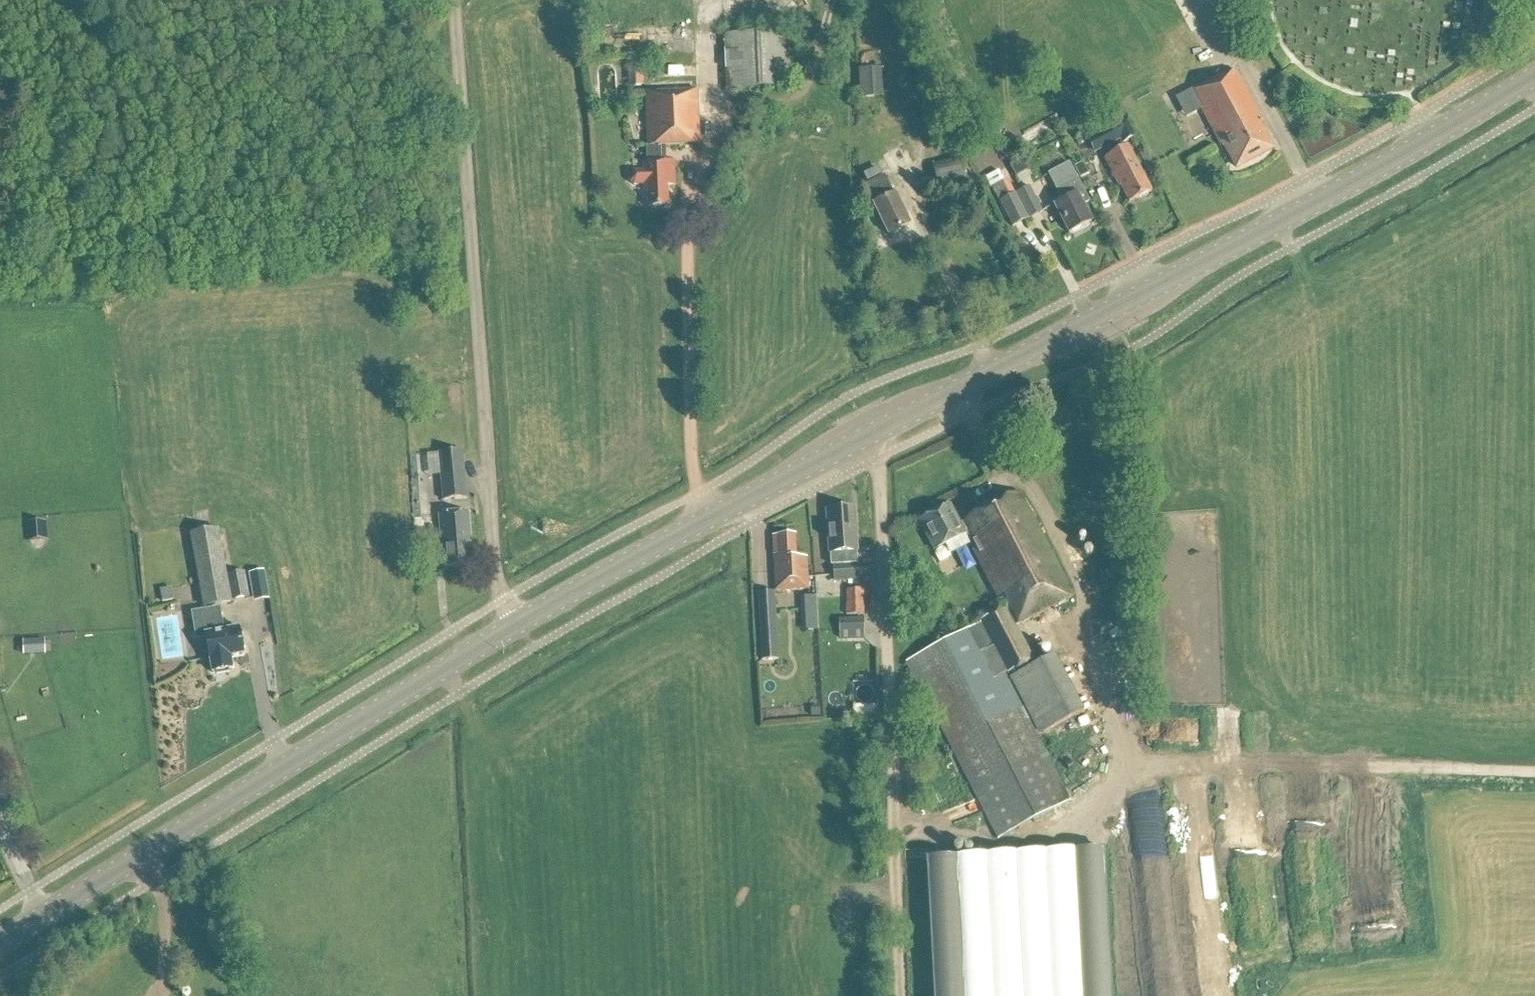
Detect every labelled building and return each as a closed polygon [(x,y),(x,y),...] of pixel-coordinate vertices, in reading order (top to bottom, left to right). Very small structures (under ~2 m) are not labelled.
[(726,90),(792,88),(790,32),(723,35),(726,90)] [(857,70),(860,100),(876,99),(874,69),(857,70)] [(628,71),(629,87),(643,86),(642,70),(628,71)] [(1236,169),(1272,151),(1258,124),(1262,123),(1235,73),(1223,79),(1221,77),(1191,92),(1219,145),(1222,143),(1236,169)] [(643,164),(644,172),(633,173),(630,176),(630,184),(633,187),(644,186),(644,194),(647,194),(647,209),(668,208),(667,188),(675,188),(674,163),(663,163),(662,148),(701,148),(698,90),(645,92),(648,164),(643,164)] [(1097,172),(1086,148),(1072,155),(1083,179),(1097,172)] [(1136,165),(1128,151),(1106,163),(1113,177),(1112,177),(1119,189),(1121,189),(1129,205),(1151,193),(1136,165)] [(962,160),(932,168),(938,190),(969,181),(962,160)] [(1062,202),(1054,206),(1069,235),(1091,224),(1082,207),(1089,204),(1069,165),(1048,175),(1062,202)] [(874,207),(889,237),(909,227),(894,197),(884,178),(864,187),(874,207)] [(1011,228),(1043,212),(1029,187),(998,203),(1011,228)] [(443,502),(466,500),(462,453),(439,455),(443,502)] [(1073,598),(1069,591),(1022,498),(960,526),(950,507),(920,523),(934,550),(965,535),(1005,613),(906,664),(1000,840),(1071,802),(1005,676),(1032,661),(1015,629),(1073,598)] [(834,582),(857,580),(853,510),(827,511),(831,566),(833,566),(834,582)] [(471,545),(468,514),(439,517),(443,568),(470,566),(468,545),(471,545)] [(45,522),(24,525),(26,542),(47,539),(45,522)] [(218,531),(190,536),(203,608),(230,603),(230,602),(249,599),(245,574),(226,577),(218,531)] [(775,593),(806,591),(808,591),(806,559),(796,559),(795,537),(772,538),(775,593)] [(258,597),(272,596),(270,569),(256,570),(258,597)] [(864,617),(864,593),(846,592),(846,619),(839,619),(839,633),(864,633),(864,617)] [(757,595),(759,628),(760,662),(776,661),(773,594),(757,595)] [(817,610),(804,610),(805,631),(818,631),(817,611),(817,610)] [(223,633),(219,612),(193,616),(197,639),(206,638),(212,674),(232,671),(230,658),(243,656),(239,630),(223,633)] [(28,652),(52,652),(52,639),(28,638),(28,652)] [(1039,737),(1085,713),(1054,656),(1009,680),(1039,737)] [(1081,792),(1127,768),(1104,724),(1058,747),(1081,792)] [(936,995),(1112,995),(1107,852),(931,858),(936,995)]
